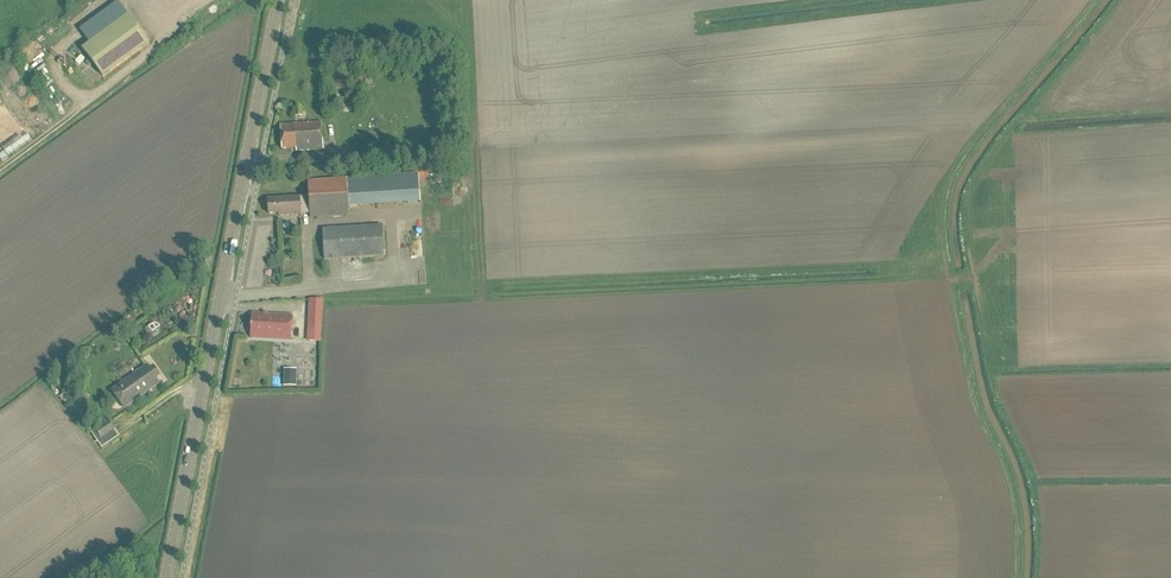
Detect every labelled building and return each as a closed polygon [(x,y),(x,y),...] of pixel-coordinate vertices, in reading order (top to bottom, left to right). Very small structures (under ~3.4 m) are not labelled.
[(150,45),(128,15),(80,49),(102,79),(150,45)] [(343,86),(343,82),(337,82),(337,90),(346,90),(346,86),(343,86)] [(296,147),(296,151),(324,149),(322,122),(281,124),(282,148),(296,147)] [(12,144),(16,151),(28,143),(24,137),(12,144)] [(362,160),(327,162),(328,174),(363,172),(362,160)] [(309,195),(268,198),(269,214),(278,213),(279,216),(310,214),(310,217),(349,214),(349,209),(420,204),(419,175),(308,182),(309,195)] [(382,225),(322,228),(324,259),(384,256),(382,225)] [(323,314),(323,301),(310,300),(309,313),(323,314)] [(250,338),(292,341),(294,315),(252,312),(250,338)] [(129,325),(132,323),(129,318),(126,321),(128,324),(124,327),(126,330),(130,326),(129,325)] [(128,324),(126,321),(125,319),(114,326),(118,331),(124,327),(128,324)] [(309,326),(308,342),(321,343),(322,326),(309,326)] [(298,343),(297,350),(310,353),(312,346),(298,343)] [(124,409),(159,384),(157,380),(160,378),(152,368),(150,369),(147,364),(111,389),(124,409)] [(108,422),(95,431),(101,440),(115,431),(108,422)]
